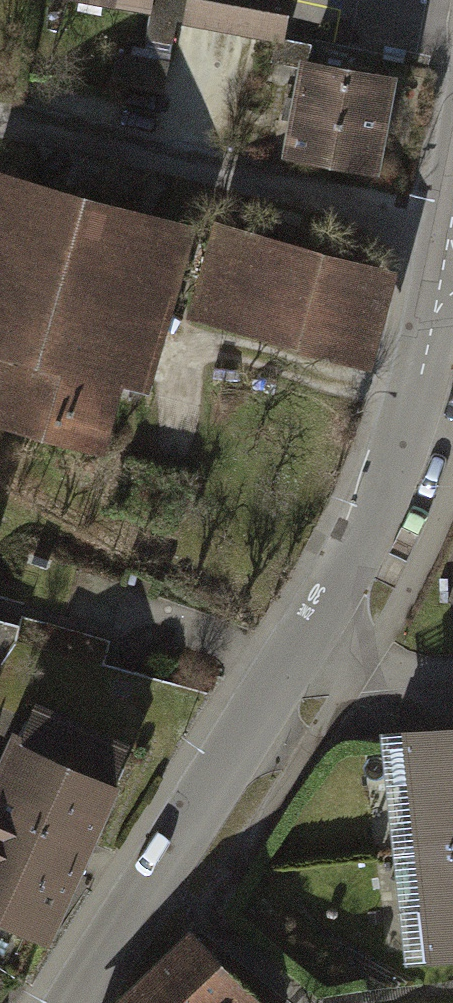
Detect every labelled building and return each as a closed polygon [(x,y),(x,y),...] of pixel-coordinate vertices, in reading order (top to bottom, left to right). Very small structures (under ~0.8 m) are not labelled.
[(154,16),(147,55),(124,50),(118,83),(169,92),(181,21),(287,39),(288,30),(294,0),(63,0),(154,16)] [(309,56),(288,160),(393,181),(414,77),(309,56)] [(103,446),(169,224),(0,174),(0,416),(103,446)] [(221,229),(199,310),(361,354),(383,273),(221,229)] [(0,787),(0,966),(14,975),(32,935),(45,941),(131,744),(37,703),(0,787)] [(386,745),(408,950),(452,945),(452,737),(386,745)] [(127,1002),(267,1002),(195,934),(127,1002)]
